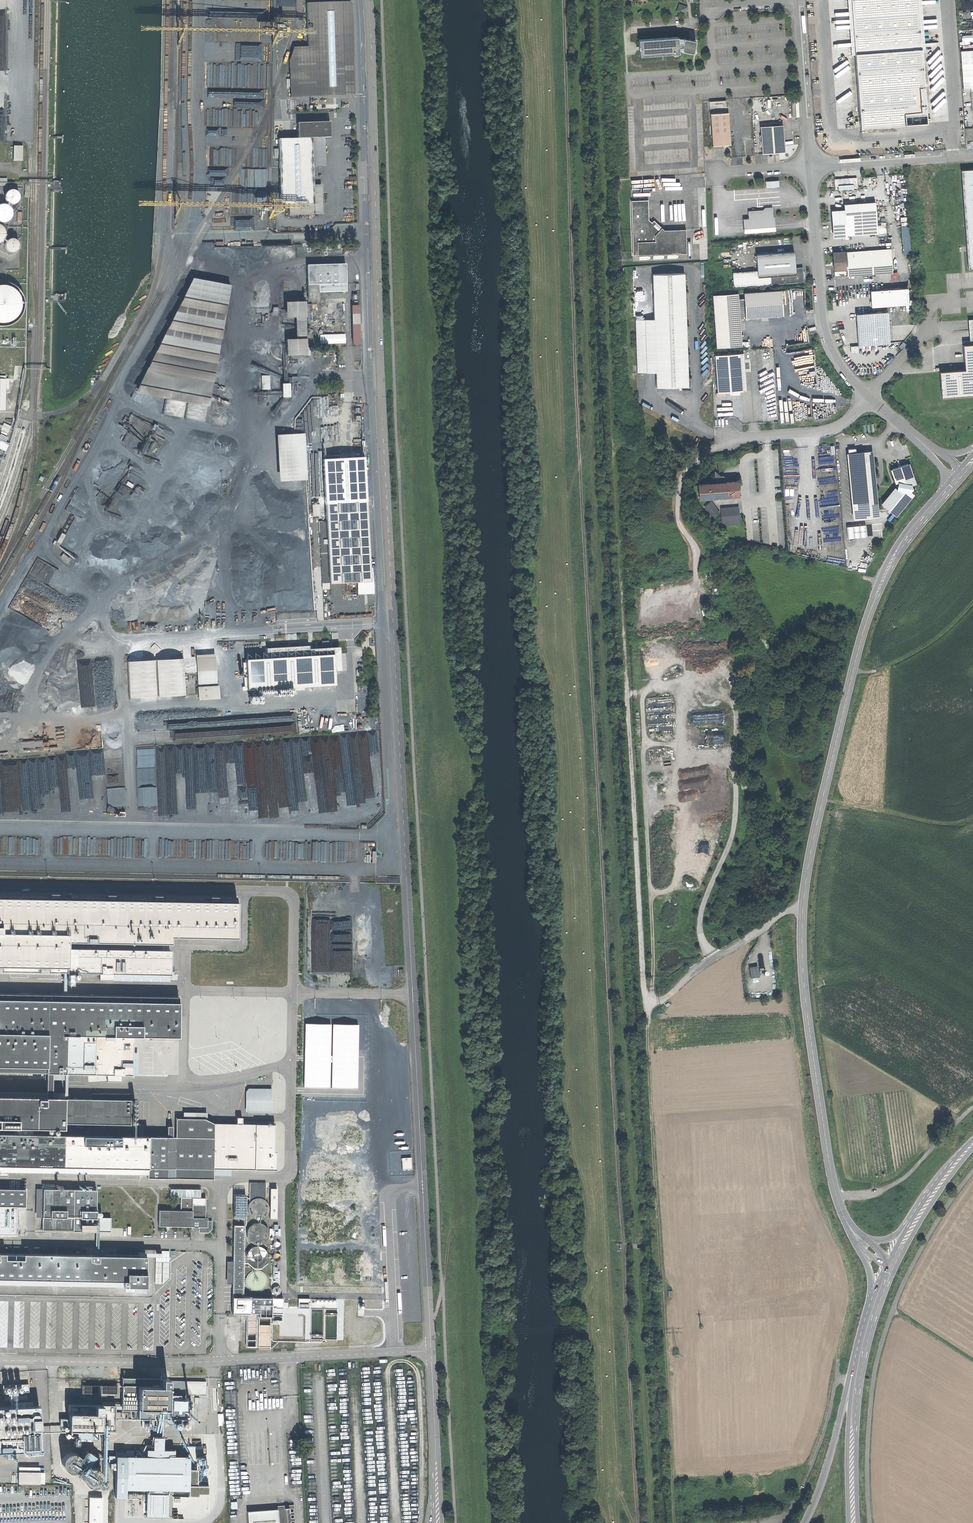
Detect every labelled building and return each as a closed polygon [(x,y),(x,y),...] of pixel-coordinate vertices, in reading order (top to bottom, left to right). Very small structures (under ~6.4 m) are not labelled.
[(857,129),(924,124),(916,0),(848,0),(857,129)] [(293,47),(289,60),(290,97),(353,95),(350,2),(306,3),(307,47),(293,47)] [(687,6),(680,3),(677,12),(684,15),(687,6)] [(678,35),(641,38),(642,54),(679,52),(679,48),(678,35)] [(678,35),(679,48),(696,52),(697,52),(699,39),(693,38),(678,35)] [(961,50),(964,87),(972,87),(972,49),(961,50)] [(730,113),(710,114),(712,145),(726,144),(732,144),(730,113)] [(297,138),(311,138),(330,137),(329,122),(297,123),(297,138)] [(783,122),(762,123),(764,152),(774,152),(785,151),(785,144),(783,122)] [(297,138),(278,139),(278,149),(278,158),(280,205),(288,205),(313,204),(311,138),(297,138)] [(22,146),(13,146),(13,161),(22,161),(22,146)] [(962,168),(967,248),(969,268),(972,267),(972,168),(962,168)] [(858,176),(835,178),(835,189),(859,188),(858,176)] [(5,195),(4,197),(5,200),(6,202),(8,204),(11,204),(14,204),(16,203),(18,201),(19,199),(19,196),(18,193),(16,191),(14,190),(11,190),(8,191),(6,192),(5,195)] [(631,202),(633,255),(684,253),(683,229),(660,230),(654,224),(649,220),(648,201),(631,202)] [(876,203),(843,205),(843,210),(830,211),(832,237),(878,234),(876,203)] [(313,204),(288,205),(289,215),(314,214),(313,204)] [(1,222),(4,222),(7,221),(9,220),(11,217),(12,215),(12,212),(10,209),(9,207),(6,205),(3,205),(0,205),(0,222),(1,222)] [(744,225),(745,232),(776,230),(775,223),(774,206),(771,207),(766,207),(763,209),(749,210),(749,217),(744,218),(744,225)] [(902,225),(903,254),(911,254),(910,225),(902,225)] [(18,242),(16,240),(13,239),(11,239),(8,240),(6,242),(5,245),(5,247),(6,250),(8,252),(10,253),(13,253),(16,252),(18,250),(19,248),(19,245),(18,242)] [(260,245),(215,246),(216,275),(261,273),(260,245)] [(890,248),(832,252),(833,264),(834,275),(849,274),(892,271),(892,263),(890,248)] [(795,252),(757,255),(758,269),(733,270),(734,287),(804,281),(804,274),(803,266),(796,267),(795,258),(795,252)] [(345,264),(306,265),(307,293),(318,292),(346,292),(345,264)] [(684,344),(681,274),(652,275),(654,319),(635,320),(637,372),(650,371),(656,371),(657,387),(686,386),(684,344)] [(192,279),(136,389),(208,403),(230,287),(192,279)] [(17,287),(12,284),(7,282),(1,282),(0,282),(0,327),(2,327),(7,326),(12,324),(17,321),(20,317),(23,312),(24,307),(24,302),(23,296),(20,291),(17,287)] [(909,287),(871,289),(872,305),(910,303),(909,287)] [(782,289),(744,292),(745,304),(746,317),(784,315),(783,302),(782,289)] [(726,293),(713,294),(717,346),(730,345),(743,345),(738,292),(726,293)] [(304,302),(285,302),(285,318),(294,318),(295,339),(285,339),(286,356),(306,355),(304,302)] [(888,311),(857,313),(858,325),(859,344),(890,342),(888,311)] [(320,334),(320,343),(346,342),(346,333),(320,334)] [(962,343),(963,370),(939,372),(940,396),(972,394),(972,343),(962,343)] [(742,352),(715,354),(717,391),(744,389),(742,352)] [(204,422),(208,404),(166,396),(162,414),(204,422)] [(275,412),(266,424),(272,429),(281,417),(275,412)] [(0,431),(0,435),(6,437),(10,426),(3,423),(0,431)] [(275,435),(278,481),(307,479),(304,433),(275,435)] [(154,441),(149,450),(152,452),(157,443),(154,441)] [(874,449),(847,452),(854,518),(880,516),(880,514),(878,502),(876,481),(874,449)] [(894,484),(897,483),(896,487),(914,488),(913,485),(915,483),(908,464),(889,469),(894,484)] [(715,470),(716,482),(725,482),(724,478),(724,475),(721,475),(715,470)] [(716,482),(698,484),(699,498),(739,495),(738,481),(725,482),(716,482)] [(914,488),(896,487),(881,503),(897,515),(915,494),(911,490),(914,488)] [(326,522),(319,522),(322,583),(329,583),(329,584),(370,582),(365,501),(325,503),(326,522)] [(711,501),(705,506),(713,518),(720,512),(711,501)] [(739,507),(721,508),(723,524),(740,523),(739,507)] [(864,526),(846,527),(847,538),(865,536),(864,526)] [(313,655),(245,659),(247,690),(335,685),(334,671),(340,670),(339,654),(338,654),(338,653),(339,652),(339,651),(339,650),(338,649),(337,648),(336,648),(335,648),(334,648),(334,649),(330,649),(330,648),(312,649),(313,655)] [(196,657),(197,683),(198,683),(214,682),(216,682),(214,656),(196,657)] [(183,658),(156,660),(158,697),(185,695),(183,658)] [(158,697),(156,660),(127,661),(129,699),(158,697)] [(214,682),(198,683),(199,687),(197,687),(198,700),(217,698),(216,686),(215,686),(214,682)] [(710,683),(712,700),(724,699),(722,684),(714,685),(714,683),(710,683)] [(139,787),(156,786),(155,777),(148,777),(148,780),(139,780),(139,787)] [(689,888),(699,889),(701,875),(696,874),(696,879),(691,878),(689,888)] [(100,971),(100,977),(116,978),(116,971),(170,972),(170,945),(67,944),(67,939),(170,940),(170,933),(237,939),(238,900),(166,894),(0,893),(0,970),(100,971)] [(750,967),(752,977),(760,976),(759,966),(750,967)] [(46,1072),(45,1098),(51,1098),(52,1072),(108,1073),(108,1080),(124,1080),(124,1073),(132,1073),(132,1036),(177,1037),(178,997),(0,994),(0,1072),(46,1072)] [(248,1088),(248,1112),(271,1112),(271,1088),(248,1088)] [(0,1097),(0,1127),(63,1128),(63,1123),(63,1099),(63,1098),(51,1098),(45,1098),(0,1097)] [(137,1100),(63,1099),(63,1123),(90,1123),(90,1135),(139,1136),(139,1124),(136,1124),(137,1100)] [(213,1123),(204,1119),(175,1119),(175,1137),(213,1138),(213,1123)] [(213,1138),(212,1168),(274,1168),(274,1147),(272,1147),(272,1124),(213,1123),(213,1138)] [(146,1174),(146,1178),(212,1178),(212,1168),(213,1138),(175,1137),(172,1137),(167,1137),(139,1136),(90,1135),(0,1134),(0,1171),(146,1174)] [(402,1168),(412,1168),(411,1156),(402,1157),(402,1168)] [(249,1202),(248,1203),(247,1206),(246,1209),(247,1213),(249,1216),(252,1218),(255,1219),(258,1220),(262,1219),(265,1217),(267,1214),(268,1211),(269,1208),(268,1204),(266,1201),(265,1200),(265,1183),(249,1183),(249,1202)] [(0,1189),(0,1206),(24,1206),(25,1189),(0,1189)] [(95,1211),(96,1190),(43,1189),(42,1230),(95,1231),(95,1217),(95,1211)] [(244,1218),(245,1194),(233,1194),(233,1217),(244,1218)] [(201,1230),(207,1230),(210,1228),(210,1221),(207,1221),(207,1217),(205,1217),(205,1204),(191,1204),(191,1210),(158,1210),(158,1226),(193,1226),(193,1228),(197,1228),(197,1227),(201,1227),(201,1230)] [(249,1226),(247,1228),(246,1230),(246,1234),(247,1238),(249,1241),(252,1243),(256,1244),(261,1244),(264,1242),(266,1241),(268,1236),(268,1232),(268,1230),(266,1227),(264,1225),(261,1223),(257,1222),(254,1223),(252,1223),(250,1224),(249,1226)] [(243,1225),(233,1225),(231,1313),(242,1313),(243,1225)] [(249,1248),(247,1251),(246,1254),(245,1257),(246,1260),(247,1263),(249,1265),(252,1267),(255,1268),(259,1268),(262,1267),(264,1265),(266,1262),(267,1259),(268,1256),(267,1253),(266,1250),(264,1248),(261,1246),(258,1245),(254,1246),(251,1247),(249,1248)] [(0,1253),(0,1283),(145,1286),(145,1256),(143,1256),(143,1252),(137,1252),(137,1256),(0,1253)] [(271,1258),(272,1259),(271,1261),(271,1265),(277,1265),(277,1261),(278,1260),(279,1259),(280,1258),(280,1256),(280,1255),(279,1254),(278,1253),(276,1253),(275,1253),(273,1253),(272,1254),(272,1255),(271,1257),(271,1258)] [(162,1284),(168,1278),(169,1262),(155,1262),(154,1284),(162,1284)] [(248,1272),(246,1275),(245,1278),(245,1281),(245,1284),(247,1287),(249,1289),(252,1291),(255,1292),(258,1291),(261,1290),(264,1289),(266,1286),(267,1283),(267,1280),(266,1277),(265,1274),(263,1272),(260,1270),(257,1269),(254,1269),(251,1270),(248,1272)] [(249,1297),(249,1312),(249,1313),(258,1313),(258,1316),(270,1316),(271,1297),(249,1297)] [(333,1308),(333,1309),(338,1309),(338,1298),(327,1298),(328,1308),(333,1308)] [(311,1308),(311,1338),(339,1338),(339,1329),(334,1329),(334,1328),(329,1328),(329,1326),(326,1326),(326,1320),(318,1320),(318,1308),(311,1308)] [(245,1312),(245,1314),(247,1314),(247,1347),(270,1347),(270,1316),(258,1316),(258,1313),(249,1313),(249,1312),(245,1312)] [(121,1377),(121,1409),(133,1409),(133,1417),(166,1418),(166,1404),(166,1398),(166,1394),(205,1395),(206,1381),(170,1380),(170,1381),(167,1381),(167,1377),(164,1377),(164,1373),(160,1373),(160,1378),(121,1377)] [(2,1385),(3,1393),(8,1392),(17,1392),(28,1391),(28,1383),(2,1385)] [(116,1385),(83,1385),(83,1393),(116,1393),(116,1385)] [(17,1392),(8,1392),(8,1400),(17,1400),(17,1392)] [(184,1409),(185,1409),(185,1399),(172,1399),(171,1409),(172,1409),(172,1421),(183,1421),(184,1409)] [(68,1425),(68,1429),(114,1430),(115,1404),(112,1404),(102,1404),(68,1404),(68,1418),(59,1418),(59,1425),(68,1425)] [(40,1449),(38,1405),(33,1405),(12,1406),(0,1407),(0,1451),(40,1449)] [(133,1450),(125,1450),(125,1451),(115,1451),(115,1455),(108,1455),(108,1461),(115,1462),(114,1496),(125,1497),(125,1488),(146,1489),(146,1515),(167,1515),(167,1489),(188,1489),(188,1456),(173,1456),(173,1449),(162,1449),(162,1437),(153,1437),(152,1449),(146,1449),(145,1449),(144,1449),(144,1447),(139,1447),(139,1456),(133,1456),(133,1450)] [(87,1451),(81,1460),(88,1465),(95,1456),(87,1451)] [(74,1471),(77,1469),(79,1467),(80,1464),(81,1461),(80,1458),(78,1455),(76,1453),(72,1452),(69,1452),(65,1454),(63,1456),(61,1459),(61,1463),(62,1466),(64,1469),(67,1471),(70,1471),(74,1471)] [(198,1457),(197,1495),(210,1495),(211,1457),(198,1457)] [(94,1485),(97,1484),(99,1482),(100,1479),(100,1475),(100,1472),(98,1470),(95,1468),(92,1466),(88,1467),(85,1468),(83,1471),(81,1474),(81,1477),(82,1481),(84,1483),(87,1485),(90,1486),(94,1485)] [(18,1471),(17,1483),(39,1483),(39,1472),(39,1471),(18,1471)] [(277,1508),(278,1522),(289,1522),(288,1507),(284,1507),(284,1506),(281,1506),(281,1508),(277,1508)] [(277,1508),(247,1511),(248,1522),(278,1522),(277,1508)]
